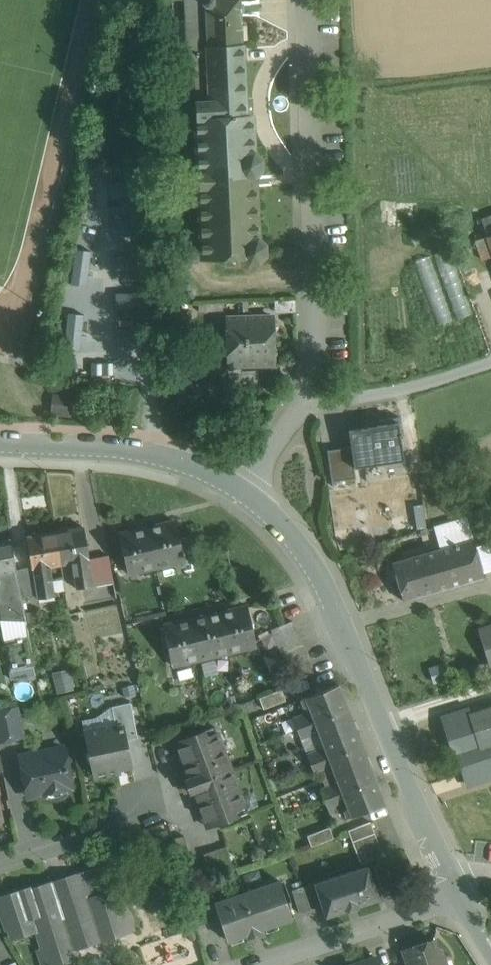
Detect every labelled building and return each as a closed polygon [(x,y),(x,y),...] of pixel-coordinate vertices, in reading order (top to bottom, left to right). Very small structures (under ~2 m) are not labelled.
[(187,64),(193,64),(194,99),(210,98),(208,44),(206,0),(184,0),(187,64)] [(208,44),(242,42),(240,0),(206,0),(208,44)] [(242,42),(208,44),(210,98),(244,97),(242,42)] [(210,98),(194,99),(201,256),(240,254),(248,261),(258,260),(264,253),(264,243),(257,236),(254,175),(261,168),(260,158),(253,151),(251,115),(245,115),(244,97),(210,98)] [(481,219),(487,236),(486,236),(490,250),(490,215),(481,219)] [(486,236),(475,240),(482,260),(490,257),(490,250),(486,236)] [(472,312),(450,249),(433,254),(455,319),(472,312)] [(453,319),(430,256),(413,261),(436,325),(453,319)] [(271,315),(227,317),(228,322),(224,327),(224,333),(228,336),(228,340),(272,339),(272,335),(276,331),(276,325),(272,321),(271,315)] [(272,339),(228,340),(228,345),(224,349),(224,355),(229,358),(229,364),(273,364),(272,358),(276,354),(276,348),(272,344),(272,339)] [(75,395),(53,393),(50,414),(73,417),(75,395)] [(397,423),(348,430),(350,447),(353,466),(403,459),(397,423)] [(350,447),(328,450),(332,481),(355,478),(353,466),(350,447)] [(184,559),(175,521),(147,527),(155,566),(184,559)] [(83,526),(55,531),(60,563),(72,561),(75,581),(91,578),(88,559),(88,558),(83,526)] [(155,566),(147,527),(118,533),(127,572),(155,566)] [(55,531),(27,535),(32,568),(33,568),(37,593),(53,591),(49,566),(61,564),(60,563),(55,531)] [(0,541),(0,572),(16,569),(16,568),(10,539),(0,541)] [(479,543),(398,563),(407,600),(488,580),(479,543)] [(28,566),(16,568),(16,569),(21,596),(33,594),(28,566)] [(0,572),(0,604),(3,617),(24,613),(21,596),(16,569),(0,572)] [(256,645),(246,607),(218,613),(227,651),(256,645)] [(227,651),(218,613),(191,619),(199,658),(227,651)] [(199,658),(191,619),(163,625),(171,664),(199,658)] [(292,621),(271,629),(294,683),(315,675),(292,621)] [(480,629),(490,664),(490,626),(480,629)] [(28,635),(5,640),(10,669),(34,664),(28,635)] [(338,684),(300,699),(303,706),(308,705),(310,711),(314,722),(348,709),(338,684)] [(282,689),(259,698),(263,709),(286,700),(282,689)] [(130,701),(112,705),(116,727),(123,725),(126,739),(138,736),(130,701)] [(17,707),(5,710),(10,737),(22,735),(17,707)] [(471,713),(469,708),(443,717),(455,755),(458,754),(467,784),(490,777),(490,707),(471,713)] [(348,709),(314,722),(318,731),(321,739),(355,726),(348,709)] [(0,711),(0,739),(10,737),(5,710),(0,711)] [(310,711),(300,715),(298,710),(291,713),(297,728),(314,722),(310,711)] [(314,722),(297,728),(300,737),(318,731),(314,722)] [(116,727),(105,729),(104,726),(84,730),(94,775),(118,770),(118,767),(131,764),(126,739),(123,725),(116,727)] [(247,812),(215,726),(175,740),(189,778),(185,779),(189,791),(193,789),(207,827),(247,812)] [(355,726),(321,739),(324,746),(328,756),(361,744),(355,726)] [(361,744),(328,756),(331,766),(335,774),(368,761),(361,744)] [(324,746),(306,753),(310,763),(328,756),(324,746)] [(64,748),(20,757),(20,758),(27,793),(28,794),(46,790),(48,797),(54,798),(61,797),(66,793),(65,786),(71,785),(64,749),(64,748)] [(328,756),(310,763),(314,773),(331,766),(328,756)] [(368,761),(335,774),(338,782),(341,791),(375,778),(368,761)] [(375,778),(341,791),(345,801),(347,807),(343,810),(346,817),(384,803),(375,778)] [(338,782),(320,789),(323,798),(341,791),(338,782)] [(341,791),(323,798),(329,813),(337,810),(335,805),(345,801),(341,791)] [(370,821),(348,830),(352,841),(375,832),(370,821)] [(329,826),(307,835),(311,846),(334,838),(329,826)] [(375,832),(352,841),(357,852),(379,844),(375,832)] [(184,835),(173,838),(180,873),(192,871),(184,835)] [(379,844),(357,852),(361,863),(383,855),(379,844)] [(226,846),(203,853),(210,876),(233,869),(226,846)] [(368,865),(315,883),(322,905),(326,916),(347,909),(347,910),(357,907),(357,906),(378,898),(368,865)] [(39,885),(38,883),(8,892),(18,922),(32,918),(41,947),(37,949),(42,964),(57,964),(64,963),(61,954),(134,930),(127,909),(123,911),(115,888),(104,892),(96,866),(85,870),(39,885)] [(280,881),(214,903),(219,918),(227,940),(244,934),(245,939),(264,932),(262,928),(292,918),(280,881)] [(314,882),(303,886),(310,909),(311,909),(322,905),(315,883),(314,882)] [(303,886),(292,890),(299,913),(310,909),(303,886)] [(211,895),(189,903),(197,926),(219,918),(214,903),(211,895)] [(403,950),(408,964),(439,964),(439,963),(440,963),(443,957),(441,952),(436,949),(433,939),(403,950)]
